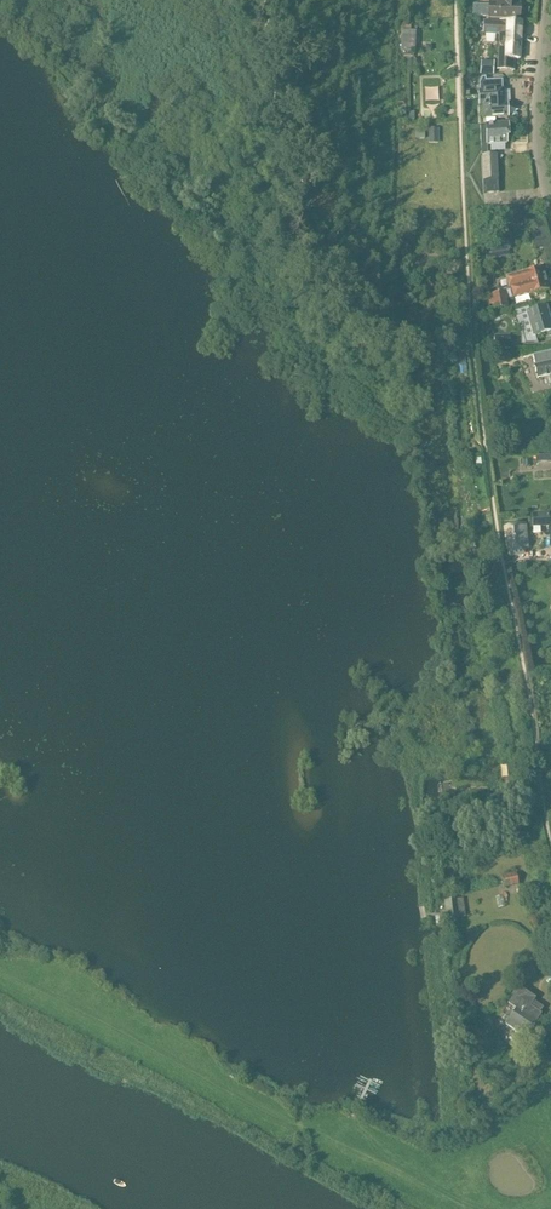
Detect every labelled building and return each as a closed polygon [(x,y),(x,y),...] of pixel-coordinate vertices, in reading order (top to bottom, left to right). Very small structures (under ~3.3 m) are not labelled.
[(505,4),(490,3),(489,16),(520,18),(521,5),(518,4),(518,0),(505,0),(505,4)] [(478,16),(488,17),(488,3),(479,3),(479,4),(473,4),(473,15),(478,15),(478,16)] [(483,34),(499,34),(498,58),(497,70),(514,71),(514,59),(521,59),(523,22),(500,21),(484,20),(483,34)] [(400,31),(400,51),(415,52),(416,31),(400,31)] [(481,72),(492,73),(493,61),(482,60),(481,72)] [(479,91),(478,91),(479,105),(484,105),(485,119),(509,118),(508,104),(504,104),(504,90),(503,90),(503,80),(486,81),(486,78),(482,78),(479,83),(479,91)] [(481,143),(487,143),(487,144),(507,144),(507,137),(509,137),(509,123),(481,124),(481,143)] [(438,142),(439,129),(430,129),(430,142),(438,142)] [(499,178),(497,154),(483,155),(485,180),(499,178)] [(504,208),(495,209),(496,222),(506,220),(504,208)] [(545,238),(544,223),(532,224),(534,245),(542,245),(541,238),(545,238)] [(509,252),(507,237),(483,241),(486,258),(501,256),(501,253),(509,252)] [(542,268),(523,274),(505,279),(508,289),(510,289),(525,284),(526,285),(546,279),(542,268)] [(513,301),(530,296),(549,290),(546,279),(526,285),(525,284),(510,289),(513,301)] [(493,310),(509,308),(506,292),(488,295),(489,305),(492,304),(493,310)] [(528,319),(522,321),(523,343),(536,344),(534,337),(548,333),(549,336),(550,336),(550,322),(547,307),(527,313),(528,319)] [(510,336),(494,336),(495,349),(510,349),(510,336)] [(533,356),(536,366),(535,367),(538,377),(550,374),(550,378),(550,352),(533,356)] [(550,526),(550,512),(530,513),(531,526),(550,526)] [(526,523),(504,526),(508,552),(529,550),(526,523)] [(512,775),(511,763),(500,764),(501,776),(512,775)] [(505,887),(518,884),(516,874),(503,877),(505,887)] [(447,919),(459,917),(457,899),(444,901),(447,919)] [(536,998),(519,987),(508,1004),(516,1009),(506,1025),(525,1038),(541,1014),(530,1007),(536,998)]
